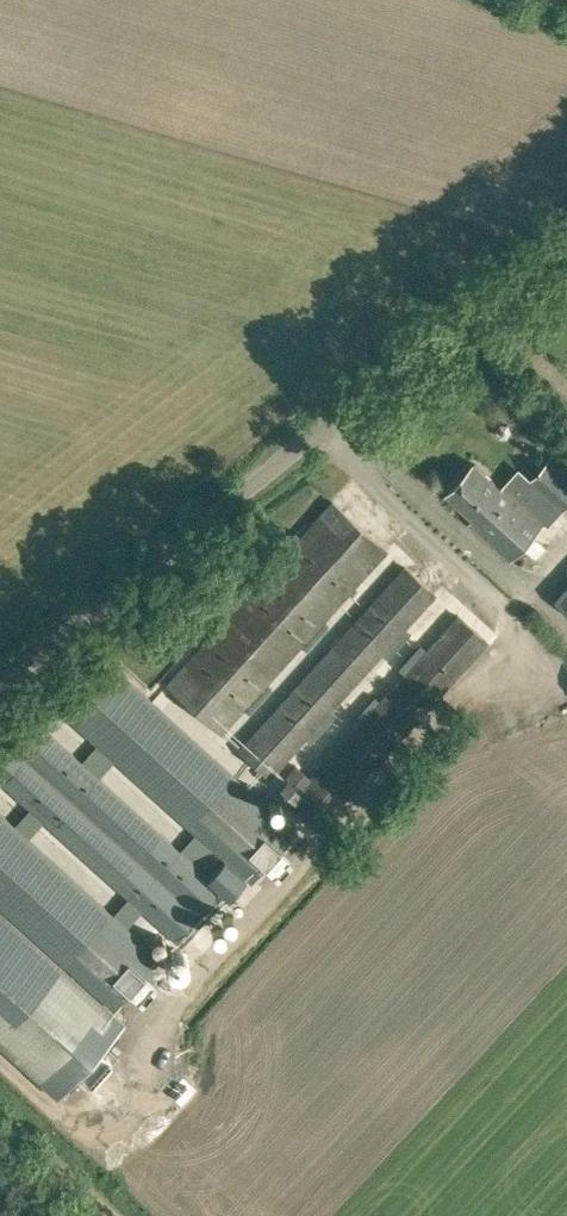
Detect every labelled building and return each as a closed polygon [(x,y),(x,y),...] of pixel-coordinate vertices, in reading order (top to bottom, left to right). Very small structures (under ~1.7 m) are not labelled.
[(566,505),(566,467),(552,453),(528,481),(561,512),(566,505)] [(503,486),(475,461),(447,492),(474,518),(470,522),(510,559),(547,519),(506,482),(503,486)] [(222,734),(390,550),(331,499),(165,683),(222,734)] [(269,777),(437,594),(403,565),(237,748),(269,777)] [(556,598),(566,609),(566,586),(556,598)] [(318,831),(489,641),(458,613),(310,776),(297,763),(287,774),(279,783),(293,796),(287,802),(318,831)] [(297,832),(109,660),(61,713),(223,860),(208,875),(37,719),(0,761),(0,782),(180,945),(226,895),(228,897),(245,878),(250,882),(297,832)] [(161,956),(0,809),(0,907),(114,1010),(161,956)] [(122,1023),(0,912),(0,1045),(56,1096),(122,1023)] [(187,948),(170,967),(189,985),(207,966),(187,948)]
